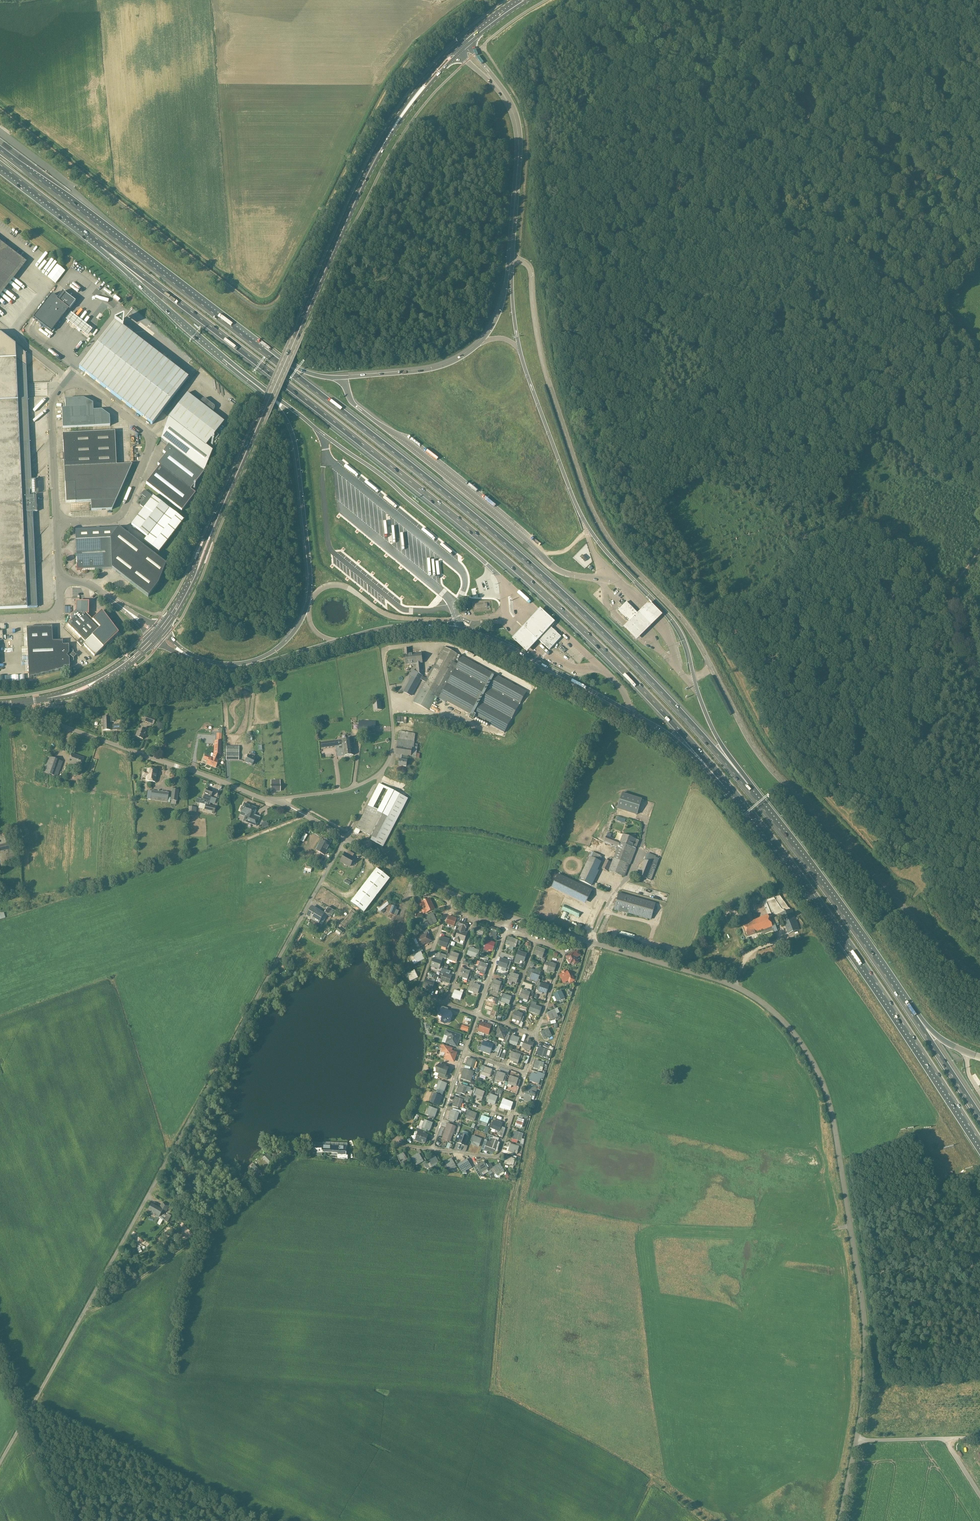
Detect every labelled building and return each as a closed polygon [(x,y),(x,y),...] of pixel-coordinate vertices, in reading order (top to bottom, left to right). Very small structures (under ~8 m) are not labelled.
[(24,262),(0,243),(0,293),(24,262)] [(56,283),(66,271),(58,265),(48,277),(56,283)] [(66,294),(63,291),(57,299),(52,294),(33,318),(51,332),(69,309),(69,310),(70,310),(69,309),(75,302),(66,295),(66,294)] [(71,313),(66,320),(88,336),(93,330),(71,313)] [(150,423),(152,425),(188,378),(118,324),(115,322),(79,368),(147,421),(146,422),(149,424),(150,423)] [(0,360),(0,609),(37,608),(33,512),(37,512),(36,496),(30,496),(30,490),(32,490),(27,383),(26,366),(16,359),(0,360)] [(224,422),(212,413),(215,409),(215,407),(205,399),(203,399),(200,403),(187,394),(169,417),(206,446),(224,422)] [(62,409),(63,428),(110,426),(109,416),(101,410),(93,411),(93,404),(84,399),(65,400),(65,409),(62,409)] [(161,440),(168,445),(204,473),(212,451),(206,446),(169,417),(161,440)] [(115,442),(115,432),(62,434),(65,483),(65,493),(66,493),(67,497),(66,497),(66,503),(75,503),(91,502),(91,511),(112,510),(132,465),(116,465),(115,442)] [(159,466),(146,484),(182,511),(195,494),(190,490),(204,473),(168,445),(163,452),(165,454),(157,465),(159,466)] [(474,491),(485,498),(487,496),(476,489),(474,491)] [(144,508),(131,525),(147,537),(144,541),(159,552),(184,520),(178,516),(145,490),(142,495),(146,498),(140,505),(144,508)] [(75,530),(77,571),(91,570),(101,569),(112,569),(129,582),(148,597),(158,584),(166,565),(119,528),(75,530)] [(634,604),(636,602),(624,591),(622,593),(634,604)] [(71,621),(71,628),(85,643),(83,645),(95,657),(119,633),(102,611),(92,621),(86,614),(86,613),(87,612),(88,612),(88,604),(87,604),(86,603),(86,602),(79,602),(78,602),(78,603),(77,604),(76,604),(76,612),(77,612),(78,613),(78,614),(71,621)] [(638,614),(626,602),(625,603),(618,611),(624,617),(625,615),(631,621),(639,614),(638,614)] [(639,613),(624,628),(636,640),(651,626),(662,615),(649,603),(639,613)] [(539,609),(511,639),(526,653),(538,640),(550,627),(554,623),(539,609)] [(52,626),(27,628),(27,633),(29,678),(64,669),(64,666),(69,666),(69,664),(71,664),(71,661),(74,661),(74,659),(73,658),(76,656),(73,653),(73,650),(71,650),(71,648),(68,648),(68,646),(63,646),(63,641),(53,641),(52,626)] [(538,640),(550,651),(562,638),(550,627),(538,640)] [(413,704),(428,712),(437,695),(440,697),(440,698),(473,716),(472,718),(485,725),(485,726),(498,733),(500,730),(504,732),(527,691),(516,686),(517,684),(513,683),(513,684),(504,679),(505,678),(501,676),(501,677),(491,672),(492,671),(488,669),(487,670),(478,665),(479,664),(474,662),(474,663),(462,656),(457,665),(454,663),(459,655),(444,647),(427,678),(423,676),(421,663),(423,663),(422,653),(410,654),(409,648),(405,649),(406,665),(416,664),(417,672),(412,670),(393,706),(403,711),(421,678),(426,681),(413,704)] [(382,710),(382,702),(373,702),(374,711),(382,710)] [(692,722),(694,719),(686,712),(684,715),(692,722)] [(102,717),(103,730),(110,730),(110,722),(114,722),(114,717),(109,717),(109,714),(106,714),(107,717),(102,717)] [(156,719),(146,715),(144,721),(153,725),(156,719)] [(359,723),(359,733),(375,734),(376,724),(359,723)] [(136,737),(143,740),(144,736),(145,737),(148,729),(144,728),(143,731),(138,729),(136,737)] [(343,756),(353,755),(352,744),(355,743),(355,739),(351,739),(339,740),(340,749),(343,749),(343,756)] [(226,761),(239,761),(239,747),(228,746),(228,740),(225,740),(225,747),(226,747),(226,761)] [(218,761),(220,755),(221,742),(214,741),(214,753),(212,758),(205,755),(203,759),(208,761),(207,764),(215,768),(218,761)] [(413,748),(397,745),(396,755),(396,758),(400,758),(400,760),(399,766),(406,767),(407,761),(403,760),(404,756),(408,756),(411,757),(413,748)] [(252,765),(255,759),(254,758),(255,755),(252,753),(250,756),(248,756),(245,762),(250,765),(250,764),(252,765)] [(72,754),(69,763),(80,767),(83,758),(72,754)] [(48,757),(43,772),(57,777),(63,762),(48,757)] [(146,781),(155,782),(157,770),(148,769),(148,772),(143,771),(142,777),(147,778),(146,781)] [(271,782),(270,793),(279,793),(279,782),(271,782)] [(408,799),(380,784),(379,787),(378,787),(366,808),(354,832),(358,834),(360,831),(373,837),(371,841),(383,847),(408,799)] [(172,789),(171,801),(172,801),(171,805),(176,805),(176,802),(177,802),(179,790),(172,789)] [(211,796),(213,792),(206,789),(202,800),(201,799),(200,804),(206,805),(204,810),(215,812),(216,807),(208,805),(211,796)] [(152,791),(151,800),(167,802),(169,793),(152,791)] [(618,809),(639,814),(643,798),(622,793),(618,809)] [(245,822),(256,826),(259,819),(252,816),(255,808),(244,804),(242,808),(241,807),(240,810),(241,811),(241,812),(247,814),(245,822)] [(189,807),(188,816),(196,817),(197,808),(189,807)] [(638,841),(623,835),(617,852),(632,857),(638,841)] [(325,843),(322,841),(317,851),(325,855),(330,846),(330,845),(332,842),(327,839),(325,843)] [(0,845),(0,852),(10,850),(8,843),(0,845)] [(593,852),(579,880),(590,885),(601,863),(599,861),(601,856),(593,852)] [(632,857),(617,852),(610,871),(624,876),(632,857)] [(656,857),(656,855),(648,852),(640,876),(652,880),(660,858),(656,857)] [(355,859),(345,854),(341,861),(350,867),(355,859)] [(377,869),(351,902),(364,912),(390,879),(377,869)] [(592,891),(558,875),(554,885),(587,901),(592,891)] [(655,904),(619,894),(615,909),(651,919),(655,904)] [(434,910),(430,899),(418,904),(420,908),(423,907),(424,909),(421,911),(423,915),(434,910)] [(386,902),(378,908),(380,910),(388,904),(386,902)] [(768,915),(753,921),(748,906),(743,907),(749,923),(743,925),(747,936),(772,927),(773,927),(772,926),(768,915)] [(317,910),(313,907),(307,916),(319,923),(324,915),(316,911),(317,910)] [(335,911),(328,907),(324,913),(331,918),(335,911)] [(780,913),(788,934),(800,929),(792,909),(780,913)] [(420,922),(423,929),(437,923),(433,913),(423,917),(425,920),(420,922)] [(457,919),(449,916),(446,924),(450,925),(451,924),(454,925),(455,922),(457,919)] [(459,931),(455,941),(459,943),(460,940),(464,941),(467,934),(464,933),(466,928),(460,926),(459,931)] [(485,929),(477,926),(474,934),(479,935),(478,936),(477,939),(481,941),(482,938),(482,936),(483,936),(483,935),(485,929)] [(341,935),(344,930),(339,927),(336,932),(341,935)] [(428,934),(421,937),(417,939),(420,946),(431,941),(428,934)] [(516,940),(508,937),(506,945),(514,947),(514,946),(515,943),(516,940)] [(449,940),(441,938),(439,945),(443,947),(443,945),(447,947),(449,940)] [(495,944),(487,941),(486,944),(485,943),(484,946),(485,947),(485,949),(484,949),(484,950),(488,951),(489,950),(493,951),(495,944)] [(786,942),(775,946),(777,952),(789,947),(786,942)] [(479,951),(470,948),(467,955),(471,957),(472,955),(475,957),(476,954),(478,955),(479,951)] [(545,950),(537,948),(535,955),(539,956),(539,957),(542,958),(543,956),(544,953),(545,950)] [(578,951),(566,957),(568,960),(569,959),(571,963),(573,963),(577,960),(576,958),(581,956),(578,951)] [(421,952),(419,953),(419,954),(415,955),(416,960),(413,961),(414,964),(424,959),(421,952)] [(459,955),(451,952),(450,955),(449,958),(449,960),(457,962),(459,955)] [(526,955),(519,952),(516,958),(515,962),(519,963),(520,960),(524,962),(526,955)] [(437,960),(434,959),(431,966),(436,968),(435,968),(439,969),(440,968),(441,965),(442,962),(437,960)] [(511,962),(501,959),(498,966),(503,968),(502,970),(505,972),(507,968),(509,969),(511,962)] [(488,965),(478,962),(477,965),(479,966),(478,968),(475,967),(474,970),(480,972),(480,974),(484,975),(488,965)] [(556,965),(548,962),(548,965),(546,968),(546,969),(546,970),(554,972),(556,965)] [(470,972),(462,969),(460,976),(464,978),(464,977),(468,978),(470,972)] [(541,973),(530,969),(527,976),(531,978),(530,981),(536,983),(536,984),(536,985),(538,985),(539,983),(540,981),(538,980),(541,973)] [(411,973),(408,974),(411,981),(418,978),(415,971),(411,973)] [(567,972),(560,976),(561,979),(562,978),(564,982),(571,979),(567,972)] [(519,976),(511,973),(510,977),(509,979),(513,981),(512,982),(516,983),(519,976)] [(452,976),(444,974),(442,980),(445,981),(445,982),(449,984),(452,976)] [(432,982),(426,980),(424,988),(428,989),(428,988),(432,989),(434,983),(432,982)] [(501,983),(494,980),(491,988),(495,989),(494,991),(498,992),(499,990),(501,985),(501,983)] [(539,983),(538,985),(537,987),(540,988),(539,990),(539,991),(547,994),(549,986),(539,983)] [(480,986),(473,984),(470,990),(474,991),(474,992),(478,994),(480,986)] [(530,993),(522,990),(520,998),(524,999),(523,1001),(527,1002),(530,993)] [(460,992),(455,991),(452,998),(457,999),(457,998),(461,999),(463,993),(460,992)] [(561,991),(554,995),(555,997),(556,996),(558,1001),(561,1000),(564,998),(561,991)] [(512,997),(504,995),(502,1001),(505,1002),(505,1003),(509,1005),(512,997)] [(492,996),(489,1000),(497,1004),(499,1000),(492,996)] [(494,1004),(486,1001),(483,1009),(488,1010),(486,1014),(490,1016),(490,1015),(492,1010),(494,1004)] [(537,1003),(532,1002),(529,1012),(539,1015),(542,1008),(536,1006),(537,1003)] [(447,1012),(441,1009),(441,1010),(438,1016),(441,1017),(442,1019),(441,1022),(445,1024),(450,1022),(452,1016),(451,1013),(447,1012)] [(557,1009),(547,1014),(548,1016),(549,1015),(551,1020),(555,1018),(557,1017),(558,1017),(556,1014),(559,1013),(557,1009)] [(523,1014),(515,1012),(512,1019),(520,1022),(521,1021),(522,1017),(523,1014)] [(487,1025),(482,1023),(481,1026),(480,1026),(478,1026),(478,1028),(479,1029),(479,1031),(478,1034),(484,1036),(485,1033),(488,1035),(491,1027),(491,1026),(487,1025)] [(508,1031),(499,1027),(495,1036),(504,1040),(507,1034),(508,1031)] [(548,1029),(542,1032),(545,1039),(551,1036),(548,1029)] [(461,1035),(447,1031),(445,1035),(451,1037),(449,1041),(458,1044),(458,1043),(458,1041),(459,1041),(461,1035)] [(519,1039),(512,1036),(510,1042),(513,1043),(513,1044),(517,1046),(517,1044),(519,1040),(519,1039)] [(527,1039),(527,1041),(525,1040),(522,1048),(530,1050),(531,1047),(533,1047),(534,1043),(530,1042),(531,1041),(527,1039)] [(493,1045),(484,1042),(481,1051),(490,1054),(491,1051),(493,1045)] [(548,1050),(540,1048),(538,1055),(543,1057),(544,1054),(546,1054),(548,1050)] [(452,1051),(448,1050),(447,1051),(445,1059),(454,1062),(457,1053),(452,1051)] [(521,1056),(513,1053),(511,1059),(515,1060),(514,1061),(518,1063),(520,1058),(521,1056)] [(475,1061),(468,1058),(466,1066),(472,1068),(473,1064),(474,1065),(475,1061)] [(543,1063),(536,1061),(535,1064),(536,1065),(535,1068),(539,1070),(540,1067),(542,1067),(543,1063)] [(449,1067),(442,1064),(441,1064),(440,1063),(437,1068),(437,1072),(440,1073),(446,1075),(449,1067)] [(485,1068),(483,1072),(482,1072),(481,1075),(490,1077),(492,1070),(485,1068)] [(469,1073),(464,1071),(462,1079),(467,1081),(469,1077),(470,1078),(471,1074),(469,1073)] [(505,1075),(498,1072),(496,1078),(499,1079),(499,1080),(503,1082),(503,1081),(505,1076),(505,1075)] [(537,1075),(532,1073),(531,1077),(530,1077),(530,1078),(529,1081),(539,1084),(541,1078),(541,1076),(537,1075)] [(518,1079),(511,1077),(509,1082),(508,1084),(512,1085),(516,1086),(518,1080),(518,1079)] [(447,1084),(440,1081),(438,1085),(439,1086),(438,1089),(444,1091),(447,1084)] [(471,1088),(460,1084),(457,1092),(465,1094),(466,1091),(470,1092),(471,1088)] [(537,1089),(528,1087),(527,1090),(526,1089),(524,1093),(526,1094),(525,1095),(532,1097),(531,1099),(534,1100),(537,1089)] [(485,1092),(477,1090),(475,1096),(478,1097),(478,1098),(482,1099),(485,1092)] [(436,1095),(435,1094),(433,1098),(435,1098),(433,1102),(435,1102),(439,1104),(442,1097),(436,1095)] [(497,1097),(490,1095),(490,1096),(488,1100),(491,1102),(491,1103),(495,1104),(497,1097)] [(459,1098),(455,1097),(453,1105),(459,1107),(460,1107),(463,1100),(459,1098)] [(512,1103),(503,1099),(500,1108),(504,1109),(504,1108),(511,1110),(513,1103),(514,1101),(513,1100),(512,1103)] [(437,1110),(430,1107),(429,1111),(430,1112),(429,1115),(432,1116),(434,1117),(437,1110)] [(452,1111),(451,1111),(448,1119),(454,1121),(456,1116),(457,1117),(458,1113),(452,1111)] [(477,1114),(469,1111),(467,1117),(470,1118),(470,1119),(474,1121),(477,1114)] [(489,1119),(482,1116),(481,1118),(480,1117),(478,1122),(487,1126),(489,1119)] [(432,1123),(425,1120),(424,1124),(425,1125),(424,1128),(427,1129),(430,1130),(432,1123)] [(502,1124),(494,1120),(490,1128),(495,1130),(496,1129),(500,1131),(501,1127),(502,1124)] [(455,1126),(448,1124),(445,1131),(452,1134),(455,1126)] [(445,1131),(443,1138),(448,1140),(450,1137),(451,1138),(452,1135),(456,1136),(456,1135),(452,1134),(445,1131)] [(523,1134),(515,1131),(512,1139),(520,1141),(523,1134)] [(469,1135),(462,1132),(458,1141),(466,1144),(468,1138),(469,1135)] [(425,1135),(419,1133),(416,1140),(422,1143),(423,1142),(425,1143),(428,1136),(425,1135)] [(481,1139),(474,1137),(472,1141),(472,1143),(475,1144),(475,1145),(479,1146),(481,1139)] [(493,1139),(492,1143),(487,1141),(487,1142),(486,1146),(484,1150),(488,1151),(488,1150),(493,1152),(494,1151),(498,1141),(493,1139)] [(519,1147),(511,1144),(509,1151),(517,1154),(518,1151),(519,1147)] [(346,1147),(322,1146),(322,1145),(313,1145),(312,1152),(322,1153),(322,1152),(338,1153),(338,1154),(346,1155),(346,1147)] [(404,1153),(402,1154),(402,1155),(398,1158),(401,1164),(408,1160),(404,1153)] [(267,1154),(262,1160),(266,1164),(272,1159),(267,1154)] [(419,1154),(412,1158),(413,1159),(416,1164),(416,1165),(423,1161),(420,1155),(419,1154)] [(433,1159),(429,1161),(433,1167),(439,1163),(436,1157),(435,1158),(433,1159)] [(512,1158),(507,1157),(506,1160),(505,1164),(510,1166),(510,1165),(513,1165),(514,1162),(515,1159),(512,1158)] [(452,1159),(445,1163),(447,1167),(449,1169),(455,1165),(452,1159)] [(467,1160),(458,1165),(463,1174),(467,1174),(465,1171),(472,1167),(467,1160)] [(483,1162),(477,1166),(481,1173),(488,1169),(483,1162)] [(500,1164),(493,1168),(497,1174),(498,1175),(504,1171),(501,1167),(500,1164)] [(254,1165),(249,1170),(257,1177),(262,1172),(254,1165)] [(481,1173),(477,1166),(474,1168),(479,1176),(483,1177),(481,1173)] [(160,1208),(152,1203),(148,1211),(158,1218),(161,1214),(163,1210),(160,1208)] [(169,1206),(162,1203),(160,1208),(163,1210),(166,1212),(169,1206)] [(169,1219),(161,1214),(158,1218),(167,1223),(169,1219)]
